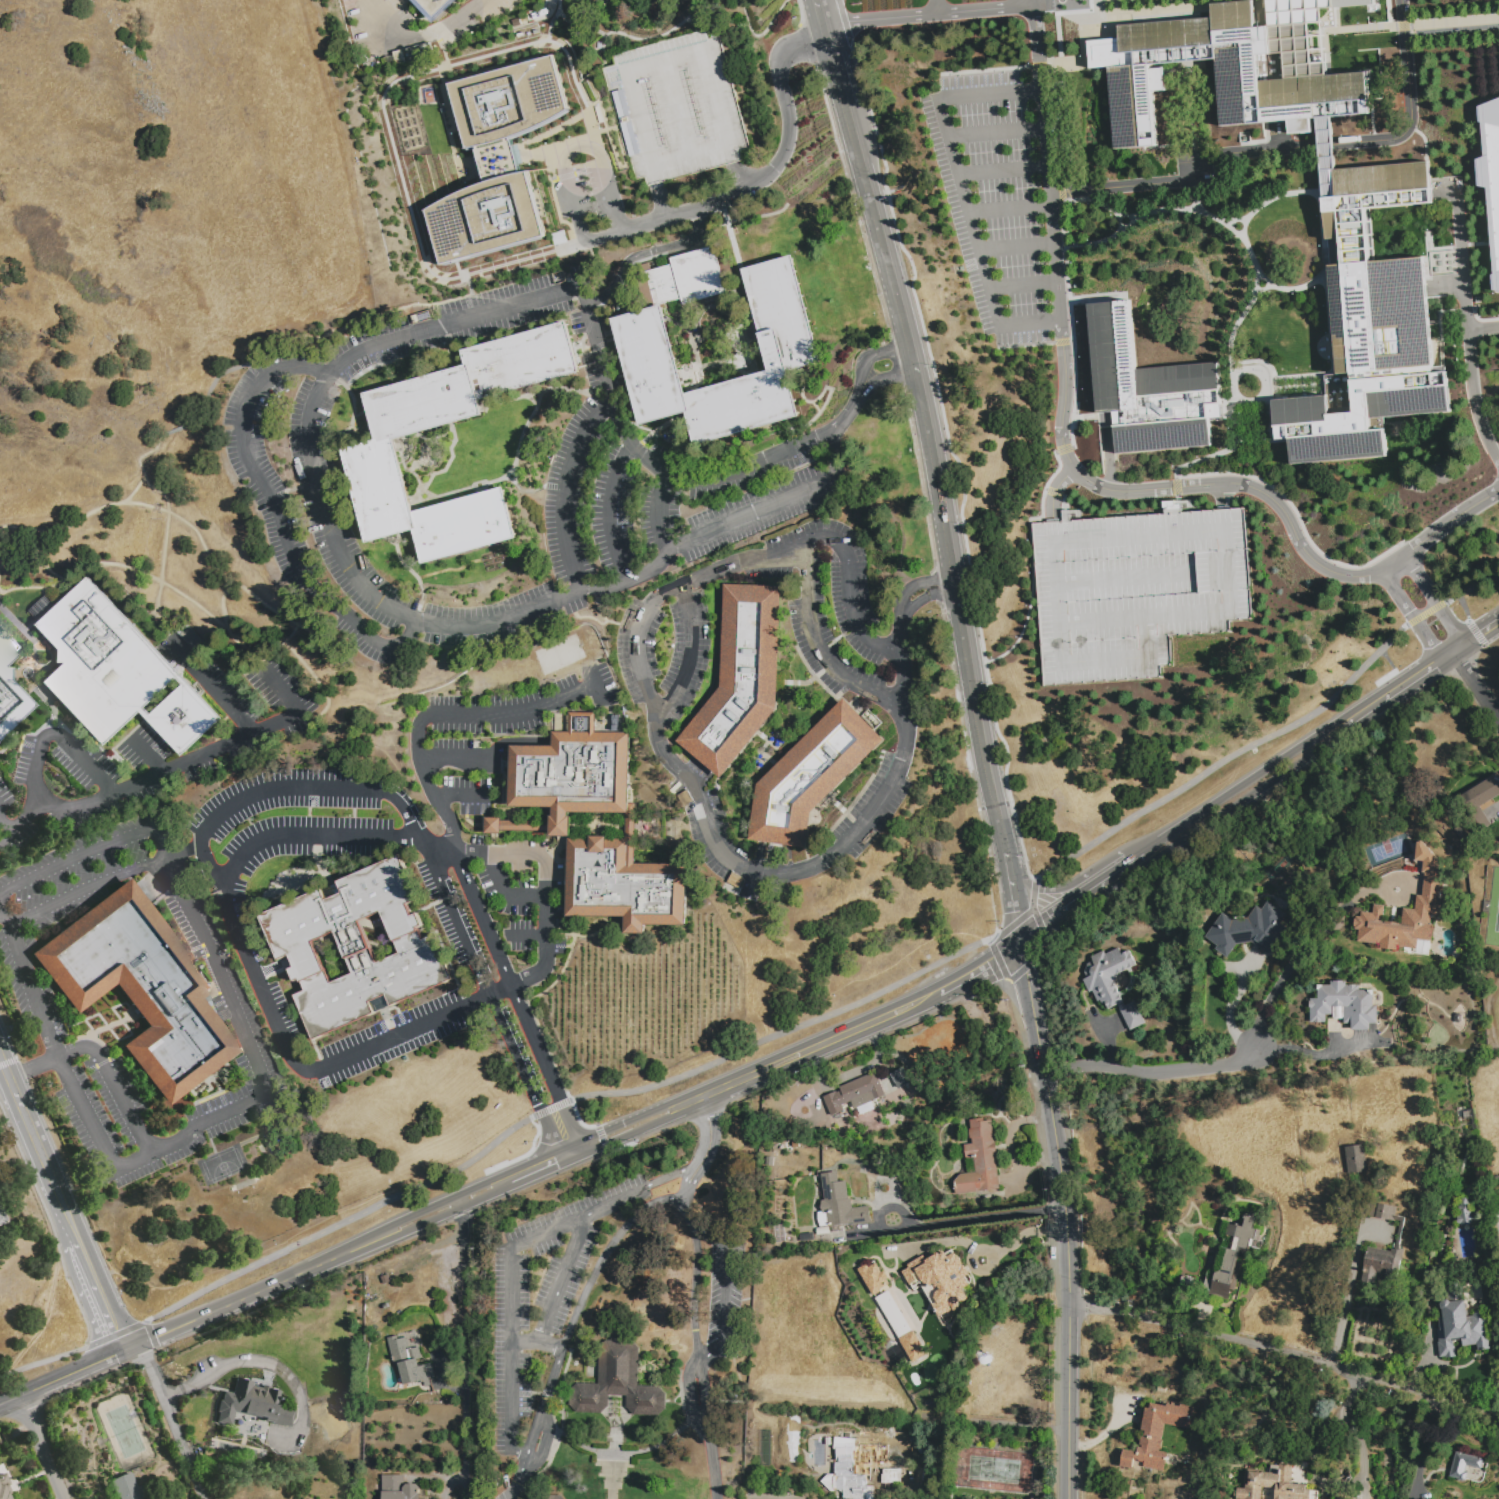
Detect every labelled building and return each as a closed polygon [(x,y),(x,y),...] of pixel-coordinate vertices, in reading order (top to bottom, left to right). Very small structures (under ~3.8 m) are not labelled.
[(437,20),(418,0),(458,0),(437,20)] [(1268,10),(1267,0),(1334,0),(1335,9),(1322,10),(1324,34),(1328,76),(1286,80),(1284,54),(1272,55),(1271,39),(1270,27),(1268,10)] [(1335,9),(1334,0),(1375,0),(1376,6),(1335,9)] [(1254,1),(1256,28),(1261,28),(1270,27),(1271,39),(1272,55),(1259,56),(1261,82),(1286,80),(1328,76),(1368,73),(1372,115),(1332,118),(1335,145),(1337,171),(1322,172),(1320,147),(1317,119),(1312,120),(1313,131),(1291,133),(1290,122),(1223,128),(1217,60),(1151,66),(1151,70),(1165,69),(1166,92),(1153,93),(1158,146),(1168,145),(1168,150),(1117,154),(1110,70),(1090,72),(1090,69),(1091,69),(1089,42),(1121,39),(1119,26),(1213,18),(1212,5),(1254,1)] [(536,19),(535,13),(550,9),(551,14),(536,19)] [(512,31),(538,24),(541,35),(515,42),(512,31)] [(611,56),(708,30),(710,39),(719,37),(750,149),(741,151),(743,161),(657,184),(647,187),(644,178),(635,180),(620,127),(604,68),(614,65),(611,56)] [(465,149),(448,82),(511,65),(511,63),(535,57),(536,58),(555,53),(571,112),(557,119),(544,126),(529,132),(515,137),(510,138),(515,154),(520,174),(528,172),(547,237),(473,258),(472,259),(455,264),(453,261),(441,265),(426,210),(442,202),(458,194),(475,187),(485,183),(480,164),(475,147),(465,149)] [(417,87),(434,84),(438,104),(418,105),(417,87)] [(1479,106),(1498,100),(1498,293),(1493,292),(1486,188),(1479,184),(1477,159),(1481,153),(1479,106)] [(1321,171),(1429,164),(1432,205),(1366,210),(1370,264),(1342,266),(1340,238),(1326,239),(1321,171)] [(552,233),(564,230),(567,242),(555,245),(552,233)] [(742,269),(792,255),(821,361),(788,370),(801,418),(766,427),(745,433),(746,433),(728,438),(728,437),(695,446),(686,412),(641,425),(611,319),(655,307),(645,271),(672,264),(670,258),(715,246),(727,292),(683,304),(682,299),(661,304),(662,305),(686,394),(770,371),(742,269)] [(1370,264),(1427,260),(1433,341),(1437,341),(1439,368),(1437,368),(1437,371),(1452,370),(1452,374),(1455,411),(1373,416),(1357,418),(1354,375),(1340,376),(1332,267),(1342,266),(1370,264)] [(1088,303),(1131,300),(1137,369),(1219,362),(1224,418),(1210,419),(1213,446),(1115,454),(1111,411),(1097,413),(1088,303)] [(410,316),(432,310),(434,318),(412,324),(410,316)] [(462,351),(567,321),(581,372),(479,400),(470,364),(466,365),(462,351)] [(364,393),(466,365),(470,364),(479,400),(484,415),(394,439),(378,444),(377,440),(364,393)] [(1357,418),(1373,416),(1374,432),(1388,431),(1390,458),(1294,465),(1293,440),(1279,441),(1276,401),(1330,397),(1332,419),(1357,418)] [(344,449),(377,440),(378,444),(394,439),(415,512),(419,529),(415,530),(393,536),(369,542),(344,449)] [(415,530),(419,529),(415,512),(504,487),(518,537),(424,563),(415,530)] [(1032,524),(1051,522),(1243,509),(1251,619),(1229,620),(1230,633),(1169,638),(1171,666),(1160,667),(1161,678),(1044,686),(1032,524)] [(88,577),(181,674),(177,678),(146,708),(140,714),(107,745),(48,682),(68,664),(62,663),(62,650),(37,625),(88,577)] [(722,778),(677,742),(721,687),(725,585),(782,587),(778,709),(722,778)] [(33,705),(0,736),(0,624),(24,648),(3,666),(5,668),(10,668),(9,680),(33,705)] [(591,637),(596,635),(602,649),(597,651),(591,637)] [(146,708),(153,715),(184,685),(177,678),(181,674),(223,719),(181,758),(140,714),(146,708)] [(807,851),(750,842),(757,784),(844,699),(885,740),(813,815),(807,851)] [(511,746),(553,746),(553,732),(570,732),(570,713),(595,713),(595,732),(629,732),(629,804),(634,804),(634,864),(686,864),(686,926),(645,926),(645,934),(626,934),(626,917),(568,917),(568,838),(589,838),(589,837),(606,837),(606,840),(625,840),(625,813),(569,813),(569,818),(570,818),(570,836),(551,836),(551,832),(505,832),(505,834),(488,834),(488,819),(504,819),(504,823),(551,823),(551,817),(554,817),(554,808),(511,808),(511,746)] [(1498,772),(1498,774),(1498,794),(1479,807),(1490,824),(1473,834),(1464,820),(1471,816),(1459,798),(1498,772)] [(687,789),(678,797),(674,794),(684,785),(687,789)] [(685,810),(678,799),(688,793),(694,804),(685,810)] [(1418,895),(1421,874),(1420,874),(1422,862),(1410,861),(1412,843),(1418,840),(1436,860),(1436,864),(1438,864),(1438,876),(1441,876),(1440,893),(1437,892),(1436,898),(1438,899),(1436,917),(1428,917),(1427,925),(1429,926),(1425,956),(1399,952),(1400,948),(1394,947),(1393,951),(1376,949),(1377,945),(1354,941),(1356,930),(1350,929),(1351,926),(1350,926),(1351,916),(1356,917),(1357,911),(1370,913),(1371,904),(1382,906),(1379,923),(1381,924),(1382,923),(1382,922),(1383,922),(1398,924),(1400,908),(1412,909),(1414,895),(1418,895)] [(300,980),(294,982),(289,970),(295,968),(290,955),(278,960),(259,916),(321,889),(326,900),(343,893),(338,882),(400,855),(415,892),(419,900),(408,904),(413,916),(418,914),(423,926),(418,928),(423,940),(434,935),(453,979),(313,1040),(296,1001),(294,996),(296,995),(305,991),(300,980)] [(739,888),(727,882),(732,872),(744,878),(739,888)] [(30,954),(129,877),(215,987),(202,997),(222,1022),(219,1024),(239,1050),(168,1105),(122,1046),(147,1026),(114,983),(76,1012),(30,954)] [(726,882),(741,889),(737,896),(722,889),(726,882)] [(1205,906),(1222,894),(1231,907),(1214,919),(1205,906)] [(1206,937),(1222,913),(1232,920),(1248,918),(1255,906),(1261,909),(1266,901),(1286,916),(1281,923),(1288,929),(1269,955),(1251,942),(1236,945),(1227,958),(1215,949),(1217,946),(1206,937)] [(1249,909),(1240,916),(1235,908),(1244,901),(1249,909)] [(1146,1023),(1129,1031),(1117,1006),(1108,1010),(1105,1004),(1102,1005),(1100,1001),(1095,1002),(1090,992),(1086,994),(1084,989),(1086,988),(1087,986),(1086,984),(1085,983),(1083,983),(1082,980),(1086,978),(1084,973),(1087,964),(1092,961),(1090,958),(1103,951),(1105,955),(1118,948),(1121,954),(1128,951),(1135,966),(1118,973),(1115,975),(1114,978),(1113,981),(1114,983),(1124,1006),(1135,1001),(1146,1023)] [(1318,985),(1331,985),(1331,981),(1346,981),(1346,985),(1359,985),(1359,990),(1373,990),(1373,1006),(1377,1006),(1377,1024),(1369,1024),(1369,1031),(1351,1031),(1351,1024),(1343,1024),(1344,1019),(1342,1019),(1341,1020),(1337,1020),(1335,1020),(1333,1018),(1333,1015),(1325,1015),(1325,1023),(1311,1023),(1310,1008),(1309,1002),(1310,1002),(1310,999),(1318,999),(1318,985)] [(899,1089),(891,1075),(903,1068),(910,1082),(899,1089)] [(874,1072),(885,1095),(854,1109),(851,1101),(841,1105),(843,1111),(830,1116),(822,1097),(835,1091),(836,1093),(841,1091),(839,1087),(874,1072)] [(999,1189),(955,1194),(954,1181),(959,1174),(975,1172),(974,1157),(966,1158),(964,1144),(972,1143),(971,1138),(970,1138),(969,1129),(971,1129),(970,1120),(983,1118),(984,1121),(991,1120),(994,1142),(995,1141),(996,1153),(995,1153),(999,1189)] [(1363,1144),(1367,1169),(1347,1171),(1344,1147),(1363,1144)] [(867,1171),(870,1165),(881,1172),(878,1178),(867,1171)] [(821,1174),(837,1172),(839,1183),(847,1182),(849,1200),(852,1200),(853,1209),(869,1207),(872,1224),(851,1226),(851,1224),(820,1228),(818,1221),(818,1213),(823,1213),(821,1208),(822,1202),(825,1201),(821,1174)] [(1472,1225),(1461,1226),(1461,1224),(1458,1224),(1458,1217),(1460,1217),(1458,1203),(1461,1203),(1461,1201),(1462,1200),(1463,1199),(1464,1199),(1466,1199),(1467,1199),(1468,1200),(1468,1202),(1470,1202),(1472,1225)] [(1367,1247),(1391,1252),(1392,1249),(1395,1250),(1395,1248),(1401,1221),(1397,1221),(1369,1215),(1372,1202),(1398,1208),(1396,1216),(1405,1219),(1398,1249),(1403,1250),(1403,1252),(1395,1283),(1384,1280),(1386,1276),(1376,1274),(1374,1284),(1362,1281),(1365,1269),(1362,1269),(1367,1247)] [(1244,1214),(1256,1217),(1253,1228),(1260,1230),(1258,1238),(1263,1239),(1260,1251),(1249,1248),(1247,1254),(1244,1253),(1235,1291),(1229,1290),(1227,1300),(1209,1295),(1221,1247),(1236,1251),(1239,1238),(1235,1237),(1237,1226),(1243,1227),(1244,1219),(1243,1219),(1244,1214)] [(817,1235),(817,1229),(830,1227),(831,1234),(817,1235)] [(960,1311),(956,1313),(955,1312),(948,1315),(948,1314),(941,1318),(935,1306),(939,1304),(934,1295),(941,1292),(939,1288),(937,1289),(935,1286),(931,1288),(930,1285),(925,1287),(919,1274),(915,1276),(918,1282),(910,1287),(902,1273),(910,1269),(908,1267),(925,1257),(926,1260),(938,1254),(938,1255),(944,1252),(945,1254),(946,1253),(947,1255),(953,1252),(954,1255),(956,1254),(958,1258),(959,1257),(964,1265),(963,1266),(964,1268),(968,1266),(972,1275),(969,1276),(971,1279),(971,1280),(972,1282),(972,1283),(971,1285),(970,1285),(970,1287),(966,1290),(968,1295),(969,1297),(969,1299),(968,1301),(967,1302),(965,1304),(963,1304),(961,1304),(961,1306),(961,1309),(960,1311)] [(873,1296),(858,1270),(867,1264),(869,1267),(876,1263),(882,1273),(885,1271),(889,1278),(887,1279),(890,1284),(880,1290),(882,1293),(876,1297),(875,1295),(873,1296)] [(1436,1329),(1439,1329),(1438,1316),(1443,1316),(1443,1311),(1441,1310),(1440,1308),(1440,1305),(1441,1303),(1443,1301),(1445,1300),(1447,1300),(1449,1301),(1450,1302),(1464,1300),(1465,1314),(1466,1314),(1467,1316),(1472,1316),(1472,1314),(1474,1314),(1473,1311),(1485,1310),(1489,1350),(1477,1351),(1477,1345),(1462,1347),(1461,1341),(1453,1342),(1454,1347),(1456,1358),(1446,1360),(1446,1355),(1439,1356),(1436,1329)] [(900,1341),(899,1339),(912,1331),(913,1333),(915,1331),(923,1345),(921,1346),(923,1349),(922,1350),(926,1356),(913,1364),(899,1341),(900,1341)] [(388,1339),(397,1336),(398,1340),(407,1338),(410,1350),(418,1348),(422,1366),(432,1364),(435,1377),(404,1385),(400,1371),(398,1371),(396,1365),(394,1365),(388,1339)] [(639,1385),(660,1386),(666,1393),(666,1408),(657,1415),(633,1414),(627,1405),(627,1396),(609,1395),(609,1405),(601,1413),(577,1412),(569,1404),(569,1392),(578,1383),(599,1384),(600,1350),(604,1343),(610,1338),(628,1339),(636,1343),(640,1350),(639,1385)] [(220,1412),(217,1412),(218,1410),(220,1400),(222,1401),(224,1391),(233,1393),(236,1378),(253,1382),(252,1386),(268,1389),(268,1388),(280,1391),(277,1404),(295,1408),(294,1409),(291,1427),(272,1423),(272,1421),(264,1420),(265,1416),(244,1412),(244,1413),(234,1412),(231,1425),(217,1422),(220,1412)] [(1151,1403),(1166,1406),(1167,1404),(1180,1406),(1180,1404),(1195,1407),(1191,1430),(1164,1425),(1161,1441),(1163,1441),(1161,1451),(1167,1452),(1164,1472),(1143,1468),(1144,1463),(1138,1462),(1139,1460),(1134,1459),(1132,1469),(1120,1467),(1124,1450),(1136,1453),(1136,1454),(1138,1454),(1139,1448),(1142,1448),(1142,1446),(1140,1446),(1142,1437),(1144,1437),(1145,1431),(1141,1430),(1145,1408),(1150,1409),(1151,1403)] [(874,1486),(874,1498),(843,1498),(843,1483),(837,1483),(837,1474),(846,1475),(846,1463),(838,1463),(838,1450),(833,1449),(834,1437),(856,1439),(855,1447),(867,1447),(867,1449),(873,1449),(873,1447),(879,1447),(879,1445),(889,1445),(889,1460),(880,1460),(880,1470),(870,1470),(865,1474),(865,1486),(874,1486)] [(1455,1452),(1483,1459),(1480,1469),(1467,1466),(1465,1471),(1469,1472),(1467,1482),(1448,1477),(1455,1452)] [(1262,1488),(1261,1498),(1236,1498),(1237,1497),(1234,1497),(1235,1491),(1237,1491),(1237,1488),(1245,1488),(1245,1484),(1247,1484),(1248,1469),(1265,1471),(1265,1473),(1278,1474),(1279,1474),(1280,1464),(1293,1465),(1291,1484),(1306,1485),(1306,1489),(1311,1490),(1311,1491),(1318,1491),(1317,1498),(1275,1498),(1276,1489),(1262,1488)] [(883,1470),(884,1470),(884,1469),(901,1469),(901,1483),(888,1483),(888,1484),(882,1484),(882,1475),(883,1475),(883,1470)] [(141,1497),(142,1498),(121,1498),(120,1496),(117,1497),(110,1480),(131,1472),(136,1486),(143,1483),(148,1494),(141,1497)] [(421,1488),(421,1498),(383,1498),(382,1475),(404,1475),(405,1485),(417,1485),(421,1488)] [(8,1489),(12,1498),(0,1498),(0,1484),(3,1482),(6,1490),(8,1489)]
